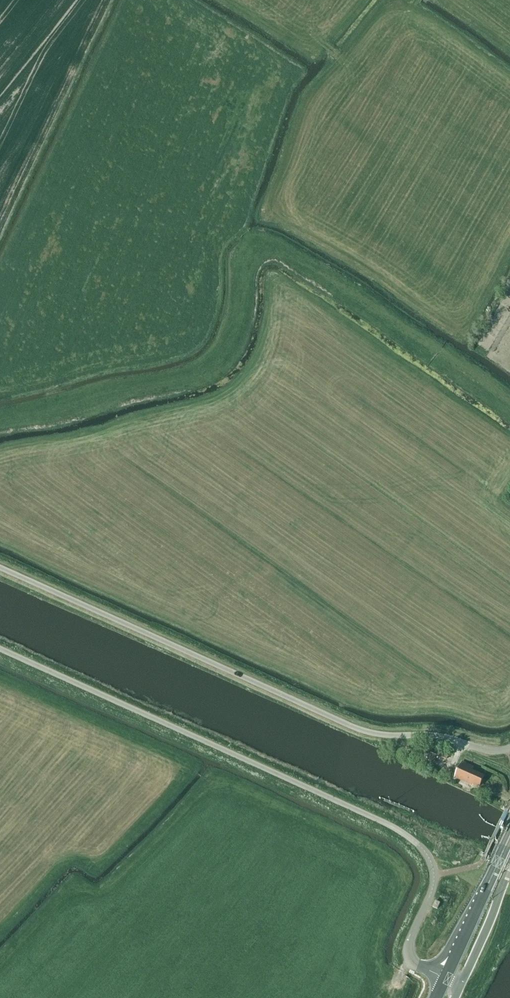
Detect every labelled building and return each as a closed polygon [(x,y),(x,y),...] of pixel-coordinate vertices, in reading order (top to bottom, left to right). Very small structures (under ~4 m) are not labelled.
[(444,759),(446,753),(438,750),(436,756),(444,759)] [(466,783),(467,781),(479,787),(484,776),(472,771),(473,767),(462,762),(455,778),(466,783)]
